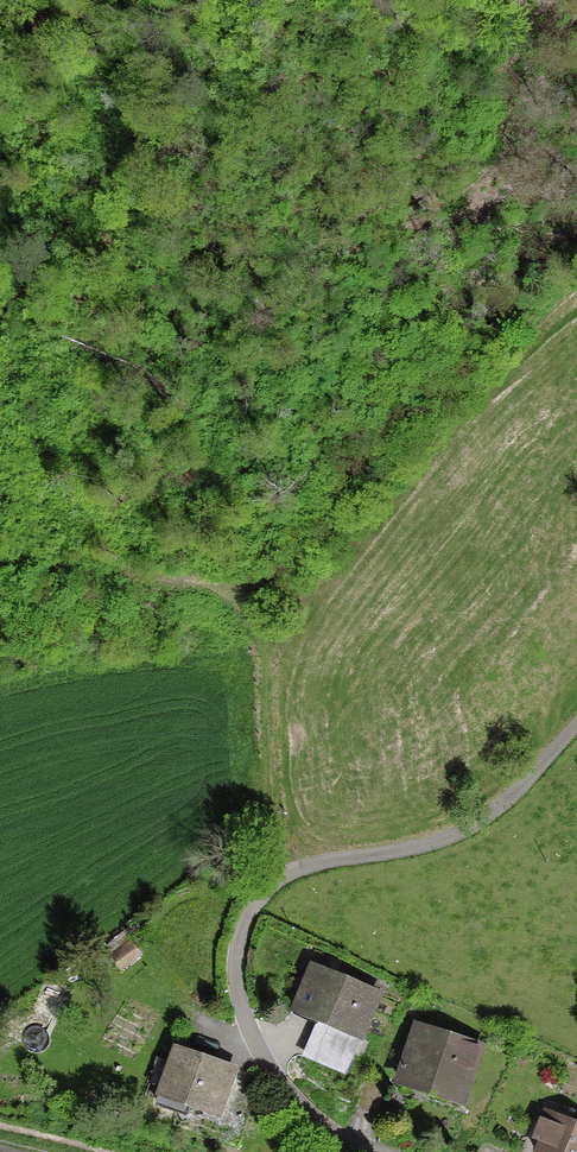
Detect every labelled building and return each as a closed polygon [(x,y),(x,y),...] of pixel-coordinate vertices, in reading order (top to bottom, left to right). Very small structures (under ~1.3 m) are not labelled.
[(127,944),(110,957),(119,969),(136,956),(127,944)] [(295,1004),(317,1013),(314,1020),(357,1038),(375,995),(311,968),(295,1004)] [(52,1006),(57,994),(39,987),(34,999),(52,1006)] [(476,1048),(416,1028),(398,1083),(400,1084),(403,1074),(428,1082),(424,1092),(458,1103),(476,1048)] [(223,1093),(231,1070),(174,1051),(156,1105),(182,1114),(186,1102),(208,1110),(215,1090),(223,1093)] [(538,1151),(576,1151),(576,1128),(552,1118),(549,1125),(540,1121),(533,1140),(541,1143),(538,1151)]
